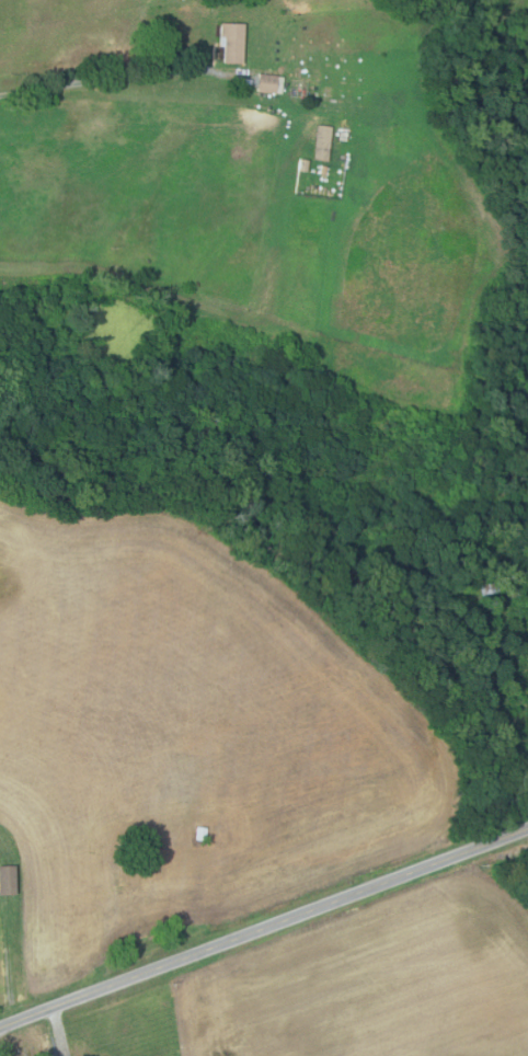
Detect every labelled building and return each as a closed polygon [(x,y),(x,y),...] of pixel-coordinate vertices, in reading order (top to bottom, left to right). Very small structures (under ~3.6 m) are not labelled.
[(240,64),(221,64),(222,36),(217,36),(217,23),(242,24),(240,64)] [(274,76),(272,94),(254,92),(256,73),(274,76)] [(307,82),(306,99),(289,96),(291,80),(307,82)] [(331,97),(322,97),(322,89),(331,89),(331,97)] [(330,127),(325,161),(311,159),(315,125),(330,127)] [(307,161),(305,172),(296,171),(298,159),(307,161)] [(494,577),(497,592),(481,596),(477,582),(494,577)] [(205,829),(204,841),(193,840),(195,827),(205,829)] [(12,896),(0,896),(0,866),(12,866),(12,896)]
